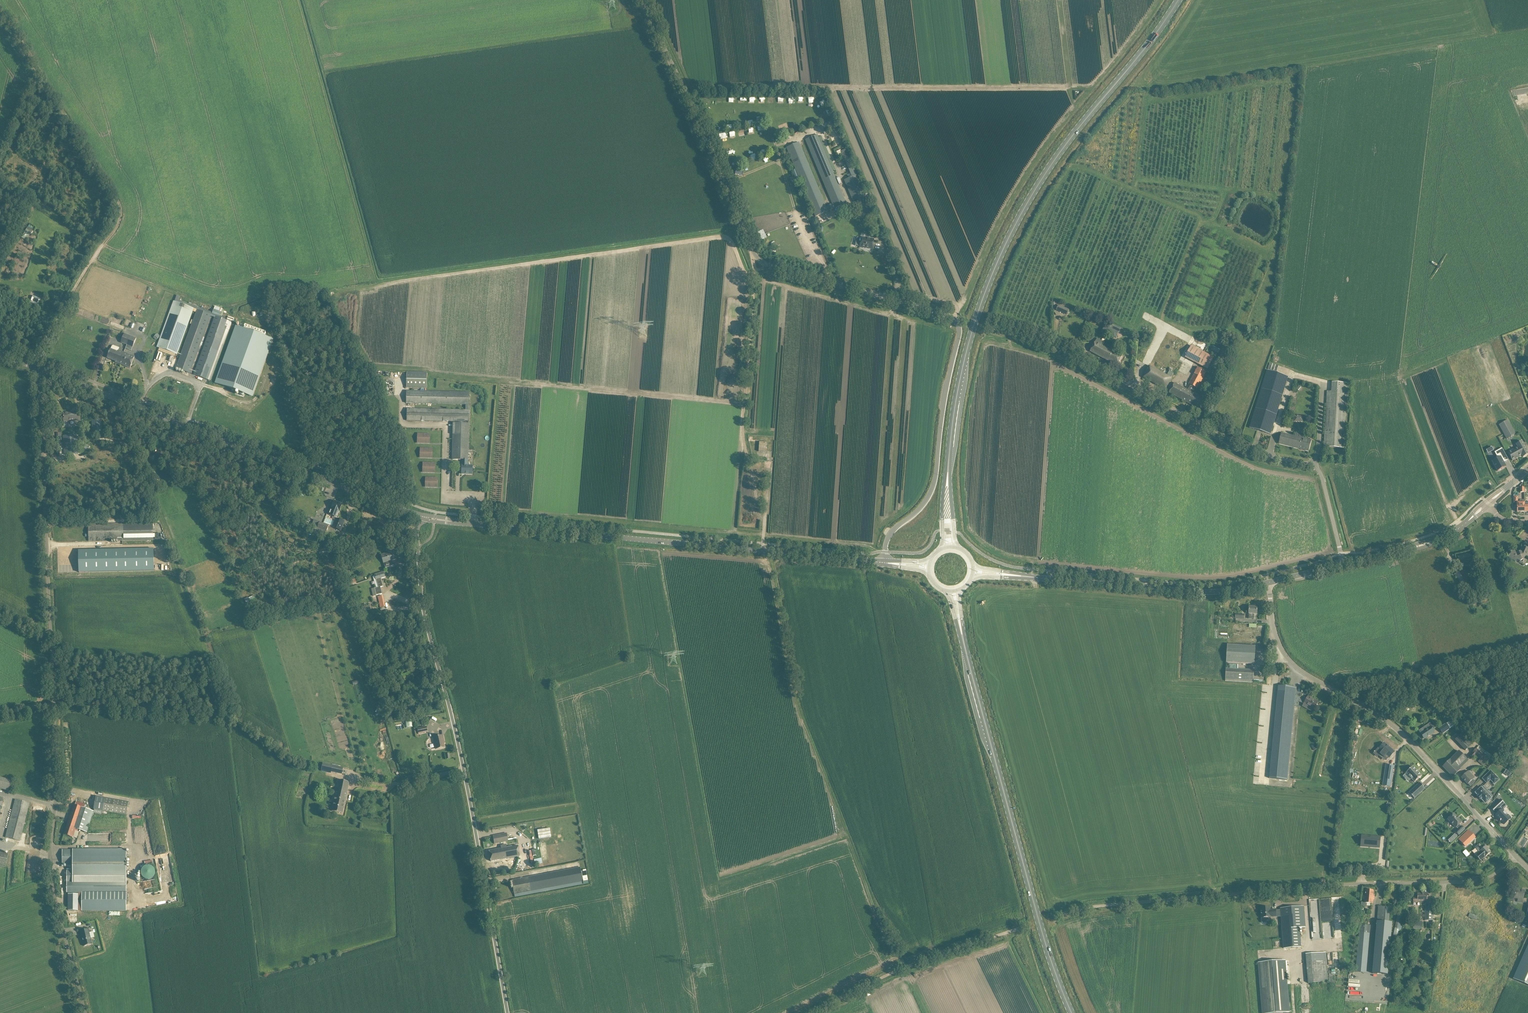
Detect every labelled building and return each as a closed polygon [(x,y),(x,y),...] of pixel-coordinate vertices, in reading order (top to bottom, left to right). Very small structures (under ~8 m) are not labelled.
[(817,135),(805,140),(831,202),(832,204),(834,209),(846,203),(833,171),(835,170),(830,158),(827,159),(817,135)] [(799,142),(786,147),(815,216),(828,211),(826,206),(825,205),(799,142)] [(865,196),(849,159),(845,150),(844,150),(841,152),(842,154),(840,155),(842,161),(845,160),(852,177),(844,180),(853,201),(865,196)] [(816,217),(812,219),(816,227),(820,225),(820,223),(817,218),(817,217),(816,217)] [(857,236),(855,245),(859,246),(859,247),(865,248),(866,248),(873,249),(874,247),(872,246),(874,240),(866,237),(860,236),(860,237),(857,236)] [(39,304),(41,300),(32,296),(30,301),(39,304)] [(233,320),(228,318),(220,316),(222,309),(215,306),(213,312),(191,304),(189,303),(189,304),(180,300),(181,297),(177,296),(175,302),(174,301),(157,347),(177,355),(193,308),(197,310),(176,368),(190,373),(211,315),(215,316),(194,375),(208,380),(211,381),(233,320)] [(1067,315),(1069,310),(1070,308),(1067,307),(1067,306),(1060,303),(1057,310),(1067,315)] [(1105,333),(1116,338),(1119,331),(1121,328),(1115,325),(1110,323),(1109,325),(1108,324),(1106,328),(1107,329),(1105,333)] [(236,326),(215,382),(253,396),(273,339),(265,336),(266,333),(245,326),(244,329),(236,326)] [(127,345),(130,336),(124,334),(121,342),(127,345)] [(130,336),(127,345),(133,347),(136,339),(130,336)] [(1103,358),(1109,349),(1095,342),(1090,351),(1103,358)] [(1203,367),(1210,355),(1192,345),(1185,358),(1203,367)] [(118,350),(119,348),(114,346),(112,346),(111,349),(110,349),(107,358),(116,361),(115,362),(119,364),(130,368),(132,363),(135,357),(124,352),(118,350)] [(1117,366),(1119,362),(1122,356),(1109,349),(1103,358),(1117,366)] [(1223,351),(1216,365),(1223,368),(1229,354),(1223,351)] [(1208,370),(1214,357),(1210,355),(1203,367),(1208,370)] [(1149,367),(1143,377),(1161,387),(1162,385),(1163,384),(1165,385),(1167,387),(1172,378),(1171,377),(1173,373),(1171,372),(1172,370),(1169,369),(1168,371),(1169,371),(1167,376),(1166,375),(1149,367)] [(1171,389),(1169,393),(1185,401),(1196,407),(1198,403),(1202,397),(1195,394),(1206,372),(1202,369),(1198,367),(1189,384),(1191,385),(1188,390),(1183,387),(1175,383),(1171,389)] [(1271,434),(1288,377),(1267,370),(1250,428),(1271,434)] [(427,388),(427,373),(407,372),(406,388),(427,388)] [(1344,448),(1347,383),(1332,382),(1331,393),(1327,392),(1324,447),(1344,448)] [(406,391),(406,403),(410,403),(465,405),(465,410),(410,409),(407,409),(407,410),(407,421),(465,422),(465,424),(454,423),(453,460),(462,460),(462,466),(462,474),(472,474),(472,467),(467,466),(468,460),(469,424),(469,393),(406,391)] [(64,422),(81,421),(80,412),(64,413),(64,422)] [(102,419),(92,420),(93,433),(102,432),(102,419)] [(1516,435),(1508,420),(1499,425),(1507,440),(1516,435)] [(1310,446),(1311,441),(1282,433),(1279,443),(1309,451),(1310,446)] [(420,443),(429,443),(429,434),(419,434),(418,439),(420,439),(420,443)] [(64,455),(69,454),(78,454),(76,435),(63,436),(64,455)] [(1527,455),(1527,453),(1526,450),(1522,441),(1516,444),(1518,447),(1508,453),(1512,461),(1522,455),(1523,457),(1527,455)] [(766,452),(767,442),(759,442),(758,452),(766,452)] [(1498,458),(1492,461),(1498,471),(1506,467),(1504,463),(1502,459),(1506,456),(1502,448),(1494,452),(1498,458)] [(423,457),(432,458),(432,449),(421,449),(421,453),(423,453),(423,457)] [(425,472),(434,472),(435,464),(424,463),(424,468),(425,468),(425,472)] [(428,483),(428,487),(437,487),(437,478),(427,478),(426,483),(428,483)] [(1514,503),(1517,503),(1517,512),(1525,512),(1524,503),(1524,500),(1520,500),(1519,503),(1518,503),(1518,497),(1513,497),(1514,503)] [(335,501),(330,514),(337,517),(342,504),(335,501)] [(341,531),(342,526),(344,521),(334,517),(332,517),(332,518),(334,519),(336,520),(333,528),(341,531)] [(89,541),(94,541),(153,540),(153,523),(89,524),(89,541)] [(1508,558),(1516,561),(1517,560),(1520,561),(1524,560),(1525,557),(1527,557),(1527,554),(1527,544),(1525,543),(1523,546),(1520,552),(1517,553),(1512,550),(1510,555),(1508,558)] [(154,549),(79,551),(79,573),(154,571),(154,570),(154,549)] [(394,551),(381,555),(384,563),(385,568),(393,565),(392,560),(396,559),(394,551)] [(1472,565),(1471,561),(1472,561),(1470,553),(1458,557),(1459,564),(1463,563),(1464,567),(1472,565)] [(1461,586),(1468,583),(1462,571),(1455,574),(1461,586)] [(374,596),(376,595),(382,594),(380,587),(383,586),(381,578),(385,577),(384,572),(374,574),(374,576),(373,576),(376,588),(372,589),(374,596)] [(408,599),(412,594),(407,590),(403,595),(408,599)] [(384,595),(379,596),(381,608),(387,607),(384,595)] [(1257,620),(1257,607),(1249,607),(1249,614),(1254,614),(1254,619),(1257,620)] [(1227,644),(1226,662),(1254,663),(1255,646),(1227,644)] [(1253,683),(1254,671),(1226,669),(1225,681),(1253,683)] [(1288,687),(1278,687),(1269,778),(1287,780),(1295,706),(1298,706),(1299,702),(1301,698),(1301,693),(1296,692),(1296,688),(1293,688),(1293,686),(1289,686),(1288,687)] [(1301,698),(1299,702),(1304,703),(1303,704),(1310,708),(1310,709),(1314,711),(1315,709),(1316,706),(1319,702),(1312,699),(1308,697),(1308,696),(1306,701),(1301,698)] [(1408,706),(1401,711),(1403,715),(1410,710),(1408,706)] [(1424,731),(1422,728),(1419,731),(1421,733),(1420,733),(1424,739),(1434,732),(1433,729),(1436,727),(1432,721),(1429,724),(1431,726),(1424,731)] [(1443,734),(1450,729),(1454,727),(1450,721),(1439,728),(1443,734)] [(1470,735),(1465,730),(1455,740),(1465,750),(1473,743),(1467,738),(1470,735)] [(436,749),(445,747),(444,743),(445,743),(443,735),(434,737),(435,742),(434,742),(436,749)] [(1380,746),(1376,750),(1380,754),(1379,754),(1383,758),(1384,757),(1386,759),(1387,760),(1389,757),(1389,758),(1394,752),(1388,747),(1389,746),(1388,747),(1387,746),(1388,746),(1388,745),(1387,746),(1384,743),(1381,746),(1380,746)] [(1519,761),(1523,750),(1514,747),(1510,757),(1519,761)] [(1473,752),(1470,756),(1473,758),(1475,755),(1480,759),(1485,764),(1489,760),(1490,759),(1484,754),(1484,755),(1476,748),(1473,752)] [(1467,759),(1461,753),(1459,751),(1450,759),(1458,767),(1467,759)] [(1450,759),(1443,767),(1453,777),(1460,770),(1458,767),(1450,759)] [(342,774),(344,767),(324,764),(322,770),(342,774)] [(1384,779),(1383,786),(1390,787),(1391,780),(1393,765),(1386,764),(1384,779)] [(1421,776),(1413,767),(1406,773),(1414,782),(1421,776)] [(1493,781),(1492,781),(1494,784),(1499,779),(1491,771),(1483,779),(1487,783),(1491,779),(1493,781)] [(1470,776),(1466,773),(1461,777),(1468,784),(1470,786),(1474,783),(1472,780),(1474,778),(1472,775),(1470,776)] [(0,777),(0,788),(8,791),(11,780),(0,777)] [(340,814),(347,789),(348,784),(338,781),(330,811),(340,814)] [(1409,792),(1414,798),(1425,788),(1420,783),(1409,792)] [(1487,802),(1488,803),(1490,800),(1490,799),(1491,798),(1493,796),(1483,786),(1481,788),(1476,793),(1479,796),(1478,797),(1480,799),(1481,798),(1486,803),(1487,802)] [(1521,811),(1525,806),(1510,794),(1506,799),(1508,800),(1507,801),(1521,811)] [(129,802),(96,796),(94,809),(127,815),(129,802)] [(20,841),(29,803),(15,800),(5,837),(20,841)] [(85,804),(81,803),(77,801),(75,805),(74,805),(64,834),(77,838),(79,830),(87,832),(94,811),(86,808),(84,808),(85,804)] [(1494,818),(1504,827),(1510,820),(1499,811),(1502,807),(1497,803),(1490,812),(1493,815),(1495,813),(1497,815),(1494,818)] [(1459,835),(1465,829),(1462,826),(1460,824),(1462,822),(1454,813),(1448,819),(1456,828),(1456,827),(1458,829),(1456,832),(1459,835)] [(1464,839),(1461,842),(1465,846),(1471,841),(1475,837),(1469,830),(1465,833),(1462,836),(1464,839)] [(495,844),(508,841),(507,833),(493,836),(495,844)] [(1380,847),(1380,843),(1383,843),(1382,836),(1368,836),(1368,841),(1366,841),(1366,847),(1380,847)] [(1480,843),(1475,847),(1479,852),(1476,855),(1480,861),(1485,857),(1490,853),(1490,852),(1488,850),(1489,849),(1485,845),(1483,846),(1480,843)] [(520,856),(518,846),(502,849),(502,846),(497,847),(497,849),(489,851),(491,861),(520,856)] [(126,850),(63,850),(63,864),(73,864),(73,871),(67,871),(67,892),(69,892),(69,910),(82,910),(127,910),(127,864),(126,864),(126,850)] [(0,853),(0,866),(5,867),(8,854),(0,853)] [(150,865),(149,865),(148,865),(146,866),(144,866),(143,867),(142,868),(141,870),(141,871),(141,872),(141,873),(142,875),(142,876),(143,877),(144,878),(145,878),(147,879),(148,879),(150,879),(151,879),(153,878),(154,877),(155,875),(155,874),(155,873),(155,872),(155,871),(155,869),(154,867),(151,866),(150,865)] [(581,872),(580,867),(512,880),(514,894),(515,897),(582,884),(588,883),(586,869),(583,870),(583,871),(581,872)] [(1522,902),(1524,891),(1516,889),(1515,893),(1515,894),(1512,893),(1511,902),(1514,902),(1514,898),(1518,898),(1518,902),(1522,902)] [(1373,903),(1373,899),(1374,891),(1365,890),(1365,896),(1364,895),(1363,900),(1365,900),(1364,902),(1361,902),(1361,910),(1364,910),(1364,908),(1367,906),(1370,906),(1370,903),(1373,903)] [(1427,903),(1427,893),(1424,893),(1424,894),(1417,894),(1417,897),(1413,898),(1413,903),(1418,903),(1418,901),(1421,901),(1421,905),(1425,905),(1425,903),(1427,903)] [(1432,913),(1432,910),(1433,910),(1433,904),(1428,904),(1428,907),(1425,907),(1425,920),(1433,920),(1433,913),(1432,913)] [(1265,908),(1265,906),(1262,907),(1262,908),(1261,908),(1262,918),(1266,917),(1266,920),(1271,920),(1271,917),(1276,916),(1276,909),(1270,910),(1270,907),(1265,908)] [(1284,948),(1301,947),(1299,928),(1305,927),(1303,906),(1281,908),(1284,948)] [(1388,975),(1392,923),(1389,922),(1390,908),(1378,907),(1372,973),(1388,975)] [(1366,973),(1370,925),(1360,924),(1356,972),(1366,973)] [(89,929),(80,931),(84,946),(92,944),(89,929)] [(1524,954),(1513,979),(1527,985),(1527,945),(1524,954)] [(1328,982),(1326,952),(1306,954),(1308,983),(1328,982)] [(1263,1012),(1273,1012),(1289,1012),(1285,960),(1259,962),(1263,1012)]
